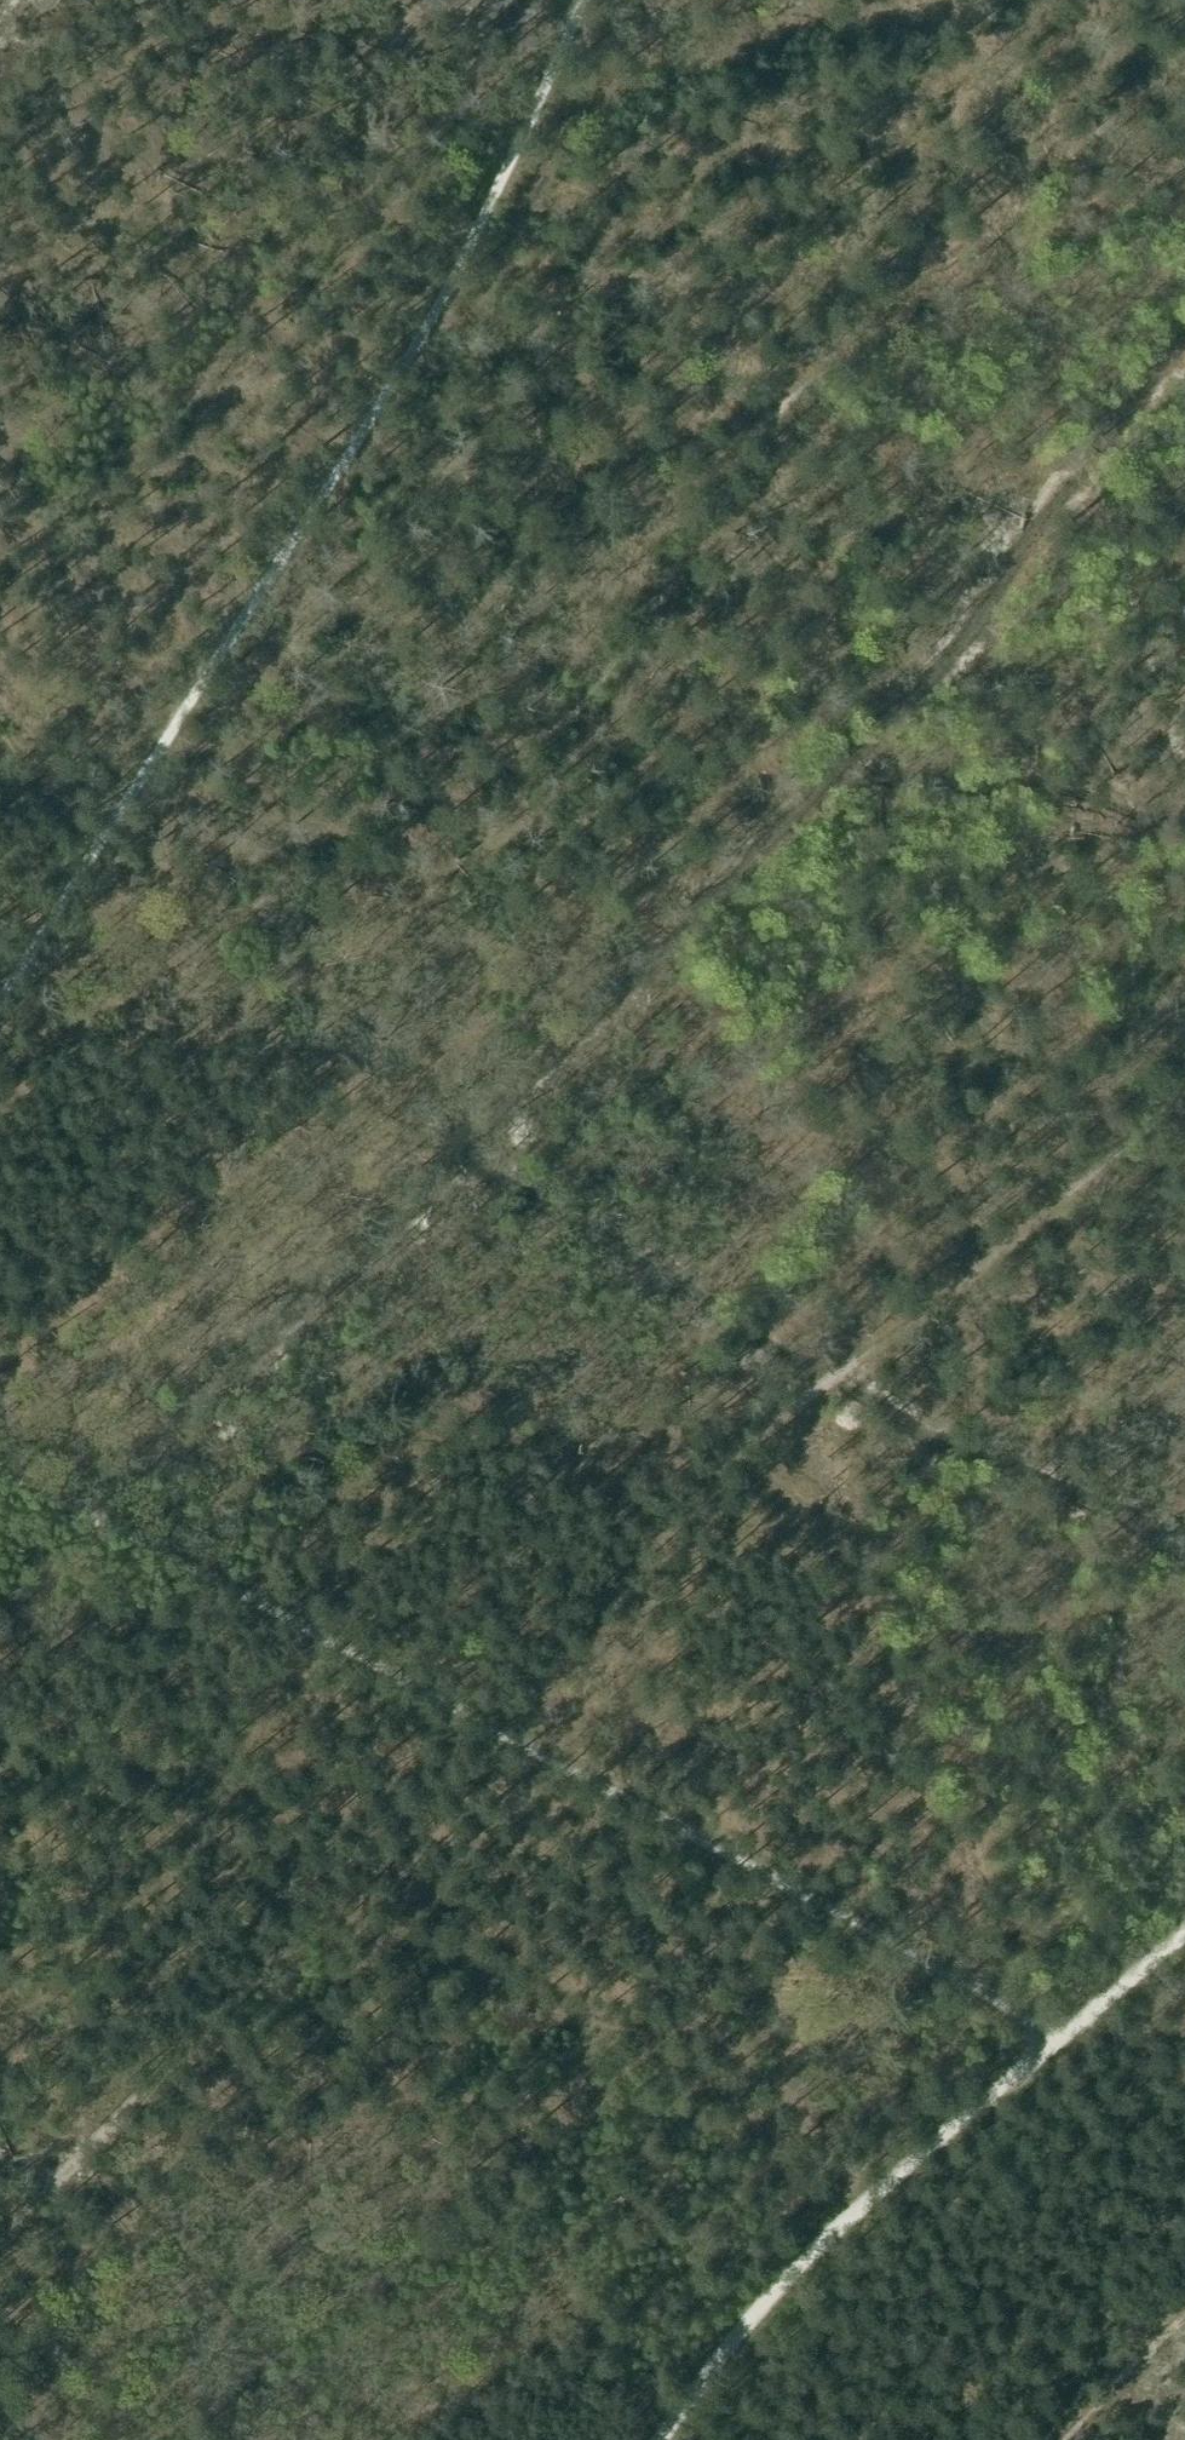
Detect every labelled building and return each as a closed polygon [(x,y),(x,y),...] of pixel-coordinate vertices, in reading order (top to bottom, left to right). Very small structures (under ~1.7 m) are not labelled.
[(1097,2086),(1094,2082),(1085,2089),(1089,2093),(1097,2086)]
